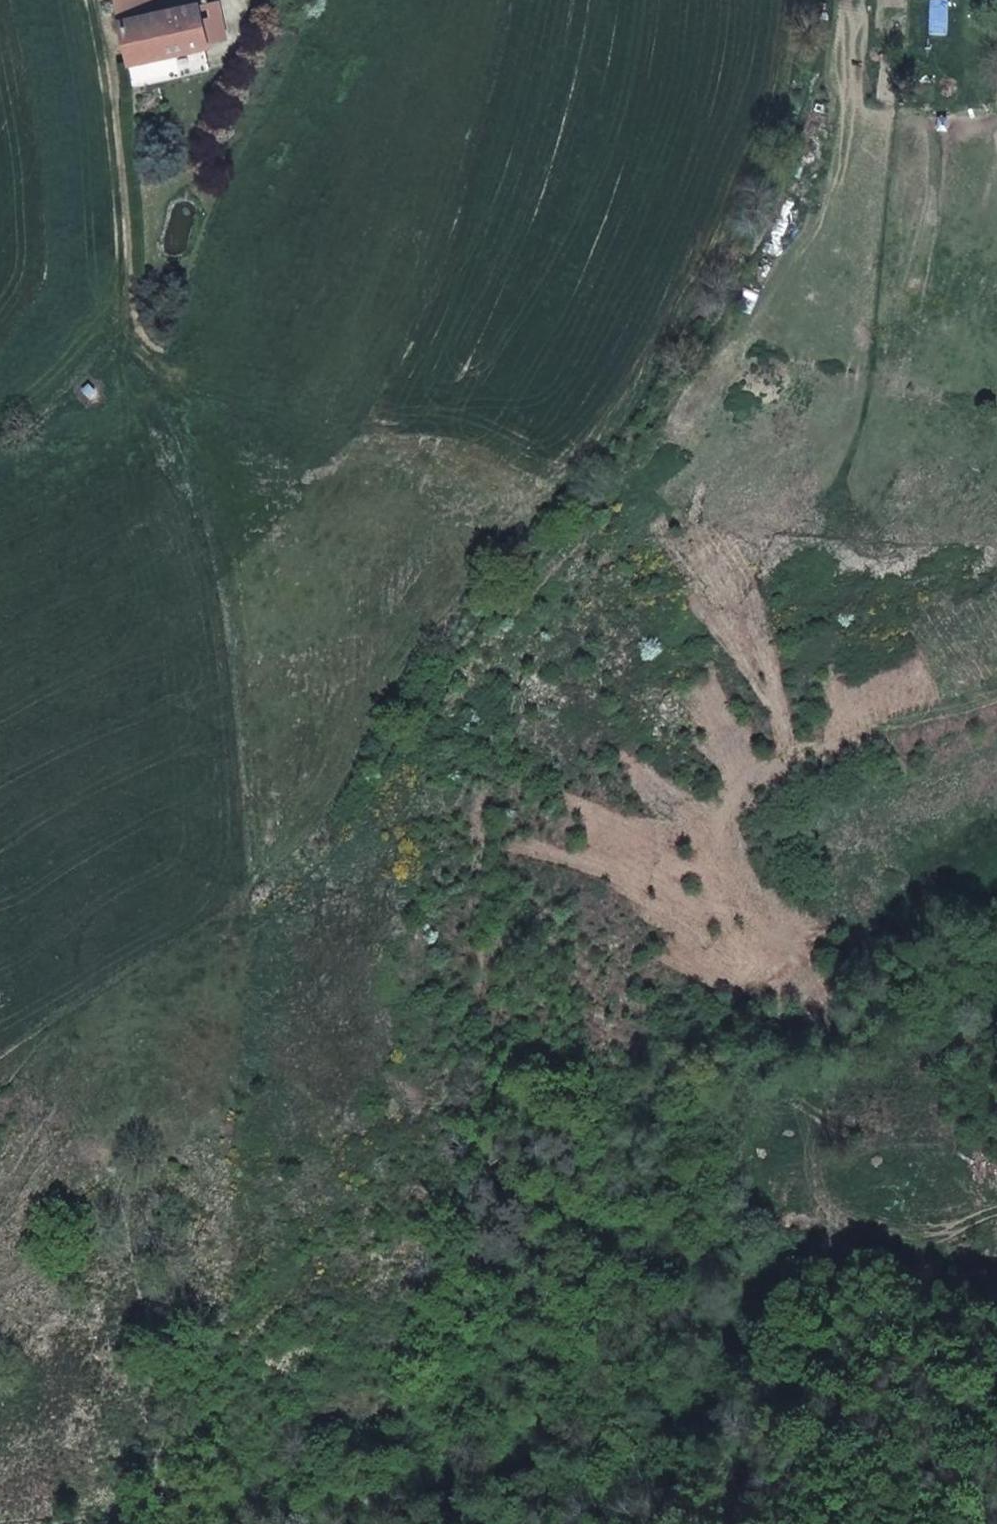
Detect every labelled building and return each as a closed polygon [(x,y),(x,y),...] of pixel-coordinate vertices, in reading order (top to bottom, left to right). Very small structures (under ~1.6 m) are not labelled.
[(162,11),(160,0),(116,0),(119,21),(162,11)] [(217,1),(198,6),(207,45),(226,41),(217,1)] [(162,11),(119,21),(129,63),(134,87),(181,77),(176,52),(207,45),(198,6),(198,3),(162,11)]
